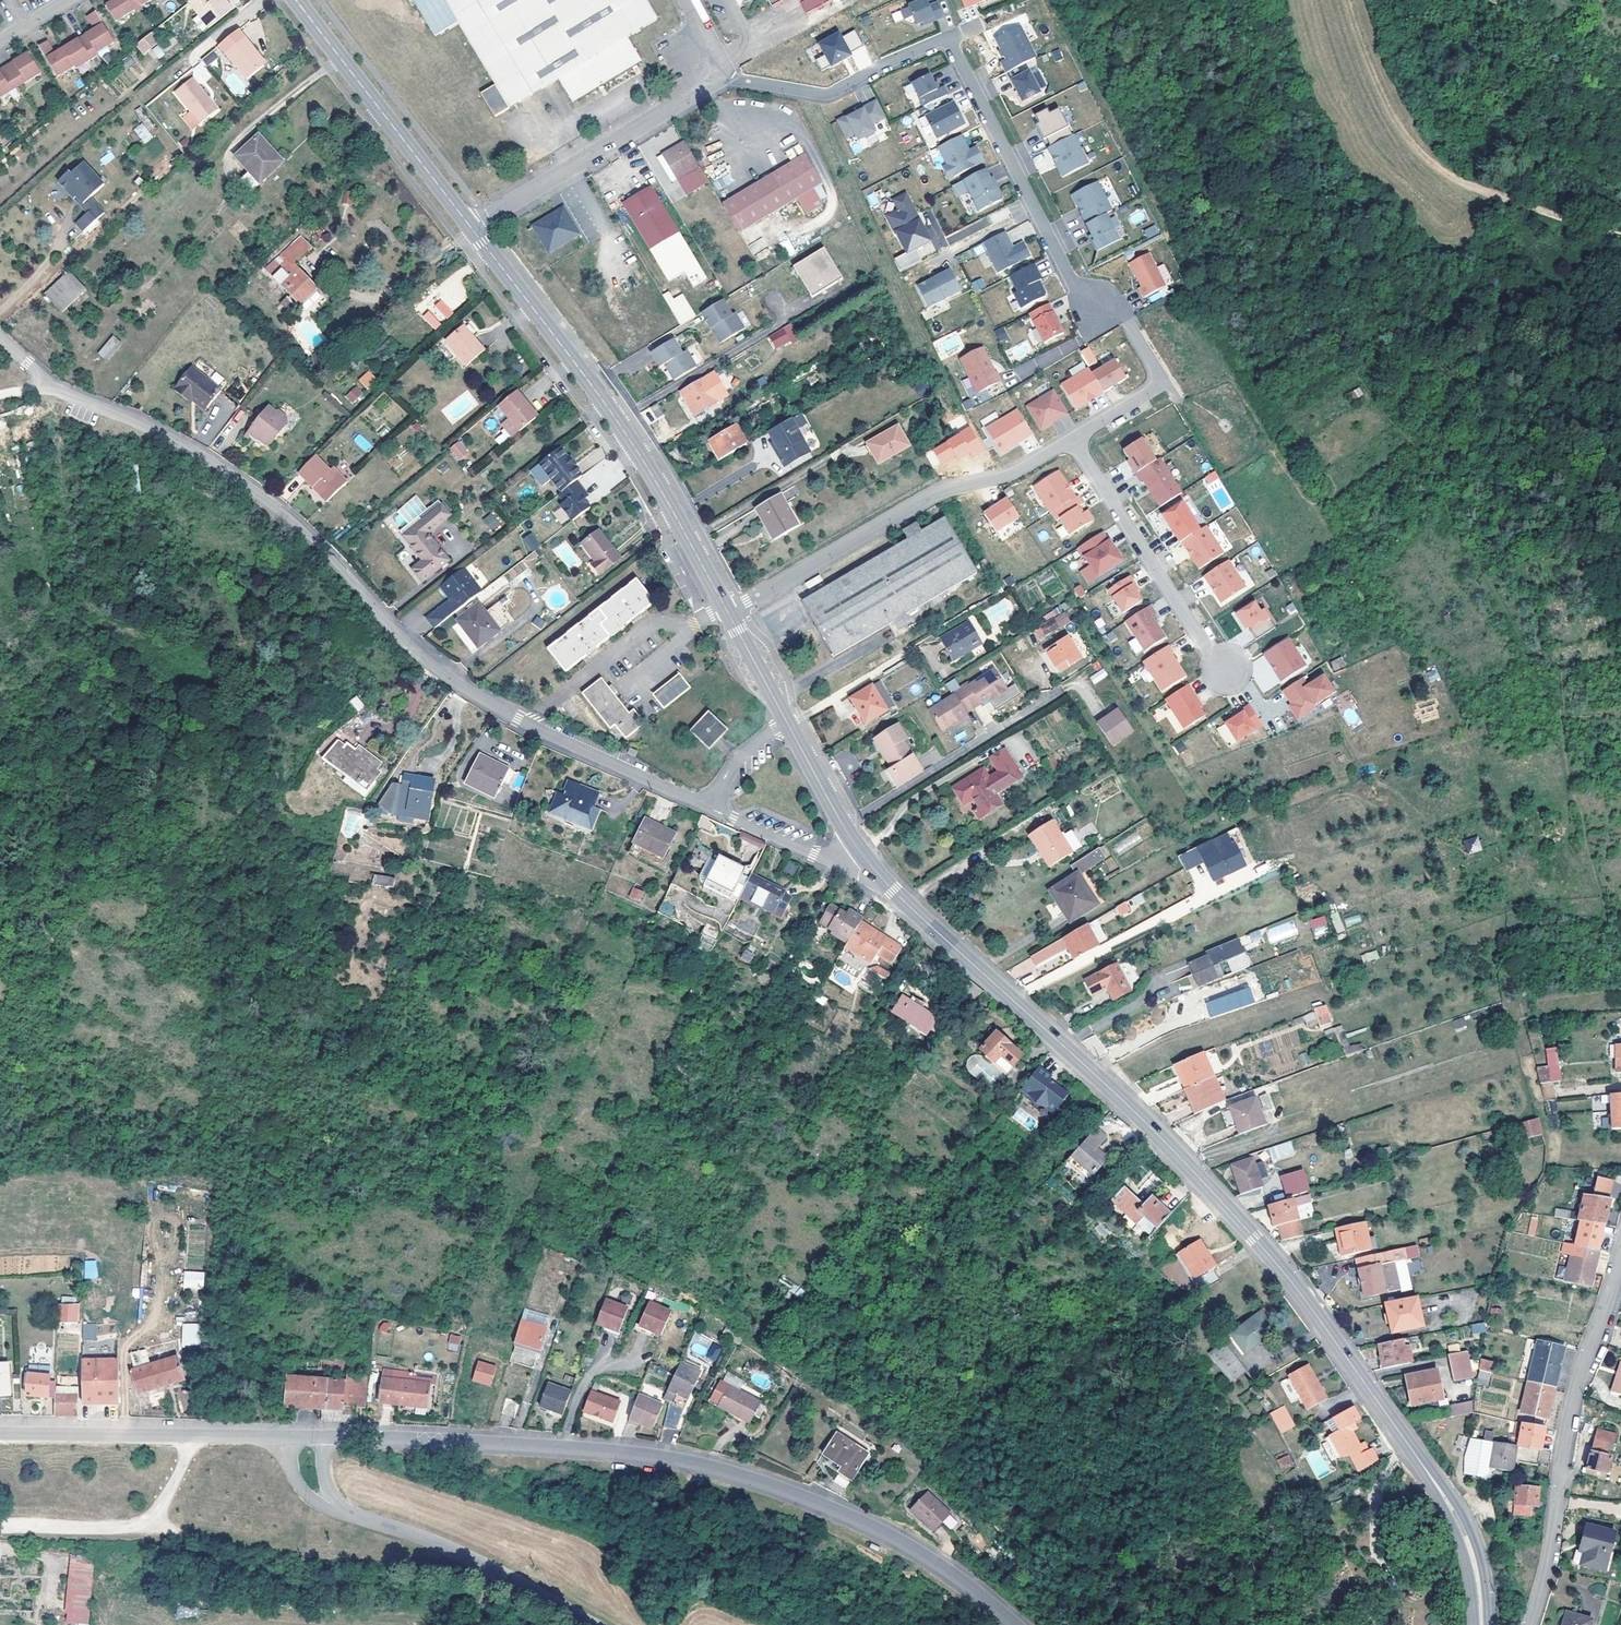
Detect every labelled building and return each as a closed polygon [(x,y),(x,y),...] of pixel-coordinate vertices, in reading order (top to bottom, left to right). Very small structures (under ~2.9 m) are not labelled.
[(105,8),(114,23),(133,12),(134,13),(141,9),(140,8),(147,4),(153,0),(118,0),(105,8)] [(193,20),(193,21),(198,27),(203,33),(232,10),(224,0),(193,0),(188,4),(197,17),(193,20)] [(436,38),(458,24),(508,109),(530,96),(558,79),(573,104),(642,63),(627,37),(649,24),(657,19),(646,0),(413,0),(436,38)] [(805,15),(833,0),(797,0),(805,15)] [(902,8),(905,17),(913,14),(916,23),(923,20),(924,22),(944,15),(938,1),(930,4),(928,0),(919,0),(909,4),(909,5),(902,8)] [(900,10),(891,13),(895,23),(904,19),(900,10)] [(46,43),(37,48),(56,77),(74,67),(75,69),(86,62),(97,55),(96,53),(113,43),(95,14),(86,18),(94,31),(96,33),(94,35),(92,32),(74,43),(56,54),(57,57),(55,58),(46,43)] [(193,21),(188,25),(193,32),(198,27),(193,21)] [(1007,58),(1002,60),(1008,70),(1037,56),(1021,24),(996,36),(1002,47),(1005,54),(1007,58)] [(161,25),(152,33),(155,38),(165,30),(161,25)] [(220,44),(248,79),(264,65),(254,52),(255,51),(238,29),(220,44)] [(839,30),(818,41),(830,64),(864,46),(854,29),(842,36),(839,30)] [(152,33),(136,46),(142,54),(157,41),(155,38),(152,33)] [(158,44),(152,49),(158,58),(165,54),(158,44)] [(1060,49),(1051,51),(1054,61),(1063,59),(1060,49)] [(208,66),(219,57),(213,50),(202,59),(208,66)] [(0,71),(0,97),(40,73),(28,54),(0,71)] [(823,54),(816,58),(821,70),(829,66),(823,54)] [(1030,69),(1012,78),(1023,101),(1042,91),(1030,69)] [(912,81),(924,105),(947,93),(943,85),(939,87),(937,88),(934,81),(929,73),(912,81)] [(218,110),(192,79),(176,93),(202,123),(218,110)] [(1082,80),(1076,86),(1081,93),(1088,87),(1082,80)] [(909,101),(918,97),(912,83),(903,86),(909,101)] [(954,100),(925,114),(936,136),(965,122),(954,100)] [(871,127),(886,119),(876,101),(862,108),(863,111),(860,112),(847,119),(846,117),(837,121),(847,139),(855,135),(859,143),(875,135),(871,127)] [(1034,114),(1048,143),(1071,132),(1059,107),(1049,112),(1046,107),(1034,114)] [(194,130),(202,123),(191,111),(184,118),(194,130)] [(925,115),(918,118),(925,134),(932,132),(925,115)] [(133,129),(145,143),(153,136),(141,122),(133,129)] [(1075,132),(1049,145),(1053,153),(1055,152),(1060,161),(1058,162),(1064,174),(1090,161),(1075,132)] [(961,133),(938,145),(947,163),(942,165),(948,178),(984,160),(976,145),(969,148),(961,133)] [(283,161),(258,135),(236,157),(250,171),(243,179),(252,189),(283,161)] [(785,151),(789,159),(803,151),(799,143),(785,151)] [(677,181),(699,167),(685,144),(663,157),(677,181)] [(104,165),(114,157),(110,152),(100,159),(104,165)] [(722,207),(739,235),(797,200),(806,214),(816,208),(808,193),(822,184),(805,157),(722,207)] [(106,185),(86,164),(76,173),(72,168),(59,180),(77,198),(80,195),(88,202),(92,198),(106,185)] [(985,168),(952,185),(957,195),(968,189),(979,210),(1001,198),(1002,195),(999,188),(995,187),(990,177),(985,168)] [(993,176),(990,177),(995,187),(999,188),(993,176)] [(1084,214),(1088,222),(1107,212),(1113,209),(1099,180),(1073,193),(1079,206),(1081,205),(1085,214),(1084,214)] [(650,188),(622,206),(668,281),(683,272),(692,287),(705,279),(650,188)] [(345,190),(341,202),(353,206),(357,194),(345,190)] [(866,197),(872,208),(880,203),(874,192),(866,197)] [(916,214),(906,193),(894,199),(898,207),(896,210),(887,215),(896,233),(897,232),(906,251),(913,248),(929,240),(919,220),(917,221),(914,215),(916,214)] [(98,205),(92,198),(88,202),(80,195),(77,198),(90,212),(98,205)] [(106,212),(98,205),(90,212),(78,224),(86,232),(106,212)] [(1006,208),(946,236),(949,244),(1010,216),(1006,208)] [(558,212),(533,227),(548,252),(578,235),(563,209),(558,212)] [(1107,212),(1088,222),(1093,233),(1096,238),(1093,239),(1098,249),(1120,238),(1107,212)] [(1155,224),(1143,230),(1148,239),(1160,232),(1155,224)] [(587,235),(592,242),(600,236),(596,229),(587,235)] [(1005,230),(982,241),(998,271),(1030,255),(1023,241),(1013,246),(1005,230)] [(266,265),(264,267),(274,279),(278,283),(298,303),(296,307),(301,312),(307,306),(301,300),(314,287),(304,276),(306,273),(301,268),(298,270),(294,266),(312,249),(300,237),(269,268),(266,265)] [(755,251),(765,246),(761,239),(751,245),(755,251)] [(932,242),(916,248),(919,256),(935,251),(932,242)] [(977,255),(986,250),(982,243),(973,248),(977,255)] [(906,251),(895,257),(902,270),(920,261),(913,248),(906,251)] [(1149,252),(1130,261),(1141,285),(1138,286),(1143,296),(1165,285),(1149,252)] [(842,284),(823,253),(793,270),(811,301),(842,284)] [(1043,296),(1044,293),(1041,288),(1038,287),(1035,281),(1040,279),(1032,264),(1009,275),(1016,290),(1013,292),(1021,307),(1043,296)] [(929,279),(917,285),(928,306),(960,289),(950,269),(934,277),(935,279),(930,282),(929,279)] [(65,315),(87,291),(70,273),(46,296),(65,315)] [(983,277),(972,283),(976,290),(987,285),(983,277)] [(276,300),(263,288),(259,291),(272,303),(276,300)] [(680,325),(696,315),(683,293),(674,299),(669,291),(663,295),(680,325)] [(434,304),(447,319),(454,313),(441,298),(434,304)] [(723,302),(702,314),(711,329),(713,328),(722,343),(744,330),(735,315),(732,317),(723,302)] [(1048,303),(1029,312),(1044,342),(1063,332),(1056,318),(1057,318),(1053,310),(1052,310),(1048,303)] [(434,330),(441,324),(429,310),(422,316),(434,330)] [(485,349),(464,326),(446,341),(468,365),(485,349)] [(1003,326),(995,331),(999,340),(1007,336),(1003,326)] [(713,328),(711,329),(720,345),(722,343),(713,328)] [(789,343),(784,333),(783,331),(779,333),(769,339),(770,340),(775,351),(776,352),(790,344),(789,343)] [(955,333),(938,342),(937,340),(934,342),(941,356),(962,346),(955,333)] [(100,353),(108,359),(123,342),(114,335),(100,353)] [(1065,352),(1078,345),(1074,338),(1061,345),(1065,352)] [(667,370),(673,381),(696,368),(686,352),(681,355),(673,340),(651,352),(659,367),(664,365),(665,364),(668,369),(667,370)] [(1088,346),(1079,351),(1088,367),(1097,361),(1088,346)] [(982,347),(960,358),(977,392),(1001,380),(996,371),(995,372),(982,347)] [(1091,373),(1103,392),(1125,378),(1114,359),(1091,373)] [(524,360),(516,360),(515,370),(524,370),(524,360)] [(221,390),(193,367),(176,388),(191,399),(192,397),(207,409),(221,390)] [(1103,392),(1091,373),(1088,368),(1061,385),(1075,408),(1086,402),(1086,400),(1094,395),(1095,396),(1103,392)] [(374,369),(364,378),(372,386),(381,377),(374,369)] [(220,385),(224,378),(214,372),(210,378),(220,385)] [(676,395),(681,405),(690,420),(700,415),(702,418),(707,415),(705,412),(715,406),(706,390),(701,381),(676,395)] [(360,384),(351,393),(357,400),(366,390),(360,384)] [(1067,413),(1053,389),(1025,406),(1040,430),(1051,423),(1050,422),(1059,417),(1060,418),(1067,413)] [(538,418),(528,406),(530,405),(519,390),(500,406),(510,419),(520,431),(521,431),(538,418)] [(205,411),(207,409),(192,397),(191,399),(205,411)] [(971,398),(961,403),(966,411),(975,405),(971,398)] [(528,406),(538,418),(540,416),(530,405),(528,406)] [(269,407),(252,430),(259,435),(260,438),(266,443),(270,443),(276,435),(281,434),(285,428),(284,426),(287,420),(287,418),(278,411),(277,412),(269,407)] [(986,429),(1000,453),(1010,447),(1009,446),(1012,444),(1013,445),(1032,433),(1017,410),(986,429)] [(503,425),(513,437),(520,431),(510,419),(503,425)] [(789,424),(770,435),(775,445),(781,456),(780,460),(784,467),(787,468),(810,456),(791,423),(789,424)] [(906,444),(895,425),(867,443),(878,462),(906,444)] [(973,457),(985,452),(973,427),(932,446),(941,465),(970,452),(973,457)] [(500,445),(510,435),(504,430),(495,439),(500,445)] [(732,432),(705,447),(715,464),(742,450),(732,432)] [(352,443),(368,452),(372,444),(357,435),(352,443)] [(577,437),(549,459),(560,473),(568,467),(588,452),(585,447),(577,437)] [(1130,467),(1135,474),(1156,460),(1141,438),(1122,450),(1128,459),(1132,465),(1130,467)] [(460,442),(452,449),(461,460),(469,454),(460,442)] [(781,456),(775,445),(773,447),(780,460),(781,456)] [(925,453),(933,467),(940,464),(932,449),(925,453)] [(591,455),(588,452),(568,467),(578,482),(594,470),(599,466),(591,455)] [(330,471),(316,455),(298,473),(312,488),(315,486),(330,500),(347,484),(334,468),(330,471)] [(1160,507),(1181,493),(1159,459),(1135,474),(1140,481),(1142,480),(1160,507)] [(600,478),(594,470),(578,482),(576,484),(581,492),(580,492),(593,508),(608,497),(602,489),(596,481),(600,478)] [(1207,485),(1219,478),(1215,470),(1203,477),(1207,485)] [(1074,498),(1069,490),(1067,492),(1064,487),(1066,485),(1057,471),(1032,487),(1050,513),(1051,512),(1074,498)] [(600,478),(596,481),(602,489),(606,486),(600,478)] [(312,488),(327,504),(330,500),(315,486),(312,488)] [(755,507),(772,540),(797,526),(779,494),(755,507)] [(1074,498),(1051,512),(1056,520),(1060,518),(1070,534),(1090,522),(1091,518),(1088,513),(1084,512),(1083,513),(1080,515),(1076,508),(1078,506),(1082,504),(1076,496),(1074,498)] [(450,562),(428,534),(451,515),(439,501),(419,518),(422,522),(404,537),(424,562),(414,571),(424,583),(450,562)] [(992,513),(985,517),(997,536),(1020,521),(1008,502),(1001,507),(1001,508),(993,514),(992,513)] [(1174,533),(1180,542),(1200,530),(1182,502),(1162,515),(1170,527),(1172,526),(1176,532),(1174,533)] [(560,524),(568,520),(562,507),(553,511),(560,524)] [(483,518),(490,532),(503,525),(495,511),(483,518)] [(802,601),(834,657),(975,573),(944,517),(802,601)] [(1206,526),(1182,542),(1187,549),(1189,548),(1194,556),(1192,557),(1200,569),(1224,553),(1206,526)] [(531,551),(540,545),(531,532),(522,538),(531,551)] [(621,560),(599,533),(584,546),(597,564),(593,567),(600,576),(621,560)] [(1121,564),(1103,534),(1078,549),(1086,563),(1078,568),(1088,584),(1121,564)] [(529,563),(538,558),(534,551),(525,557),(529,563)] [(1228,560),(1204,576),(1212,589),(1214,587),(1216,591),(1214,592),(1222,603),(1246,588),(1228,560)] [(465,570),(464,572),(468,581),(472,579),(465,570)] [(468,581),(464,572),(444,587),(452,593),(449,597),(454,603),(456,602),(460,612),(475,600),(483,593),(476,587),(477,585),(472,579),(468,581)] [(1107,593),(1122,615),(1142,603),(1131,587),(1134,585),(1129,578),(1107,593)] [(655,604),(636,581),(548,651),(567,675),(655,604)] [(452,593),(444,587),(442,588),(449,597),(452,593)] [(1073,590),(1079,599),(1084,596),(1078,587),(1073,590)] [(502,599),(487,608),(499,627),(513,618),(502,599)] [(1285,606),(1290,615),(1297,611),(1293,602),(1285,606)] [(1236,614),(1246,630),(1249,628),(1251,627),(1253,630),(1251,631),(1256,640),(1275,628),(1264,610),(1260,612),(1254,603),(1236,614)] [(501,633),(480,606),(459,623),(479,649),(501,633)] [(1145,651),(1165,638),(1151,616),(1154,614),(1150,607),(1126,622),(1145,651)] [(1053,619),(1039,627),(1045,637),(1063,626),(1069,621),(1065,614),(1054,620),(1053,619)] [(536,616),(531,622),(541,630),(546,623),(536,616)] [(940,638),(952,659),(980,644),(968,622),(940,638)] [(1112,631),(1105,635),(1109,643),(1117,639),(1112,631)] [(1079,660),(1066,639),(1045,652),(1058,673),(1079,660)] [(1305,668),(1288,641),(1264,656),(1281,683),(1305,668)] [(1166,647),(1141,663),(1161,693),(1184,678),(1169,655),(1171,654),(1166,647)] [(1334,671),(1346,665),(1342,656),(1329,662),(1334,671)] [(896,689),(917,678),(910,665),(889,676),(896,689)] [(1103,668),(1089,677),(1094,685),(1108,676),(1103,668)] [(1436,668),(1424,672),(1427,683),(1439,680),(1436,668)] [(959,689),(972,708),(980,703),(982,706),(1005,691),(993,671),(970,686),(968,684),(959,689)] [(680,674),(653,695),(664,709),(691,688),(680,674)] [(1304,678),(1282,692),(1291,704),(1293,709),(1291,710),(1298,721),(1317,709),(1315,706),(1335,693),(1324,675),(1308,685),(1304,678)] [(615,726),(626,740),(646,724),(635,711),(630,714),(603,680),(583,696),(611,730),(615,726)] [(852,698),(867,723),(887,710),(872,686),(852,698)] [(1186,686),(1164,701),(1183,730),(1203,717),(1198,709),(1196,706),(1198,705),(1186,686)] [(965,713),(972,708),(959,689),(951,694),(952,697),(930,711),(942,731),(965,717),(965,713)] [(357,695),(349,701),(357,712),(365,707),(357,695)] [(852,698),(845,703),(860,727),(867,723),(852,698)] [(1219,730),(1230,748),(1263,728),(1249,706),(1241,710),(1244,715),(1219,730)] [(1132,732),(1117,709),(1095,723),(1110,746),(1132,732)] [(691,732),(709,749),(710,748),(726,731),(708,714),(691,732)] [(890,774),(897,787),(922,772),(904,741),(906,739),(897,726),(874,739),(894,771),(890,774)] [(1181,740),(1173,745),(1179,754),(1187,748),(1181,740)] [(380,764),(366,753),(363,756),(347,744),(344,747),(338,743),(324,761),(338,773),(336,778),(365,799),(377,784),(373,782),(379,774),(376,771),(380,764)] [(638,751),(631,748),(628,753),(635,757),(638,751)] [(1017,770),(1006,750),(991,759),(999,773),(983,783),(978,777),(969,783),(968,781),(954,790),(964,805),(973,799),(984,816),(1002,805),(995,795),(1017,781),(1012,773),(1017,770)] [(521,791),(525,779),(479,756),(467,779),(498,794),(503,783),(521,791)] [(553,804),(541,805),(539,819),(562,828),(566,820),(592,830),(600,810),(593,807),(597,795),(577,787),(579,783),(567,778),(560,794),(557,793),(553,804)] [(391,813),(415,819),(416,812),(425,814),(429,800),(431,800),(434,783),(416,779),(414,781),(405,779),(403,787),(395,785),(381,804),(392,807),(391,813)] [(424,820),(425,814),(416,812),(415,819),(424,820)] [(633,844),(662,858),(674,834),(645,820),(633,844)] [(1054,825),(1031,839),(1051,870),(1074,857),(1054,825)] [(741,831),(738,838),(762,849),(765,842),(741,831)] [(1197,848),(1213,882),(1244,867),(1228,833),(1197,848)] [(1463,841),(1468,855),(1483,849),(1477,835),(1463,841)] [(1101,852),(1073,870),(1079,878),(1106,861),(1101,852)] [(704,885),(704,886),(730,899),(738,883),(745,869),(719,856),(716,862),(710,859),(700,879),(701,883),(704,885)] [(793,880),(799,866),(787,860),(786,860),(779,873),(793,880)] [(680,867),(679,866),(672,883),(675,885),(689,888),(695,875),(688,870),(688,866),(685,864),(682,864),(680,867)] [(738,883),(745,886),(750,876),(756,865),(746,867),(745,869),(738,883)] [(369,885),(390,888),(392,880),(371,876),(369,885)] [(745,886),(742,893),(783,913),(790,899),(783,895),(784,893),(750,876),(745,886)] [(1098,908),(1079,878),(1052,896),(1071,926),(1098,908)] [(634,888),(630,897),(639,902),(643,893),(634,888)] [(742,893),(739,900),(780,919),(783,913),(742,893)] [(1135,906),(1145,902),(1141,893),(1131,897),(1135,906)] [(1186,899),(1126,931),(1131,940),(1191,909),(1186,899)] [(664,901),(658,910),(669,917),(675,907),(664,901)] [(1124,903),(1114,908),(1119,916),(1128,911),(1124,903)] [(819,923),(833,931),(831,934),(847,943),(860,921),(862,917),(849,910),(846,915),(830,905),(819,923)] [(1329,915),(1337,933),(1344,930),(1336,912),(1329,915)] [(1344,918),(1346,926),(1362,922),(1360,914),(1344,918)] [(1309,920),(1314,936),(1329,931),(1324,915),(1309,920)] [(845,946),(869,961),(875,953),(886,937),(860,921),(847,943),(845,946)] [(702,935),(717,942),(723,931),(708,924),(702,935)] [(1086,926),(1031,959),(1036,968),(1068,949),(1075,961),(1099,947),(1086,926)] [(1245,950),(1264,942),(1259,929),(1240,937),(1245,950)] [(886,937),(875,953),(890,962),(900,946),(886,937)] [(1206,953),(1208,958),(1212,967),(1217,965),(1222,977),(1223,978),(1249,968),(1237,940),(1206,953)] [(749,963),(757,948),(748,943),(740,959),(749,963)] [(1361,954),(1363,962),(1379,958),(1377,950),(1361,954)] [(1212,967),(1208,958),(1190,965),(1199,986),(1222,977),(1217,965),(1212,967)] [(872,964),(866,966),(882,977),(886,972),(872,964)] [(1106,991),(1107,994),(1126,986),(1117,970),(1086,985),(1093,997),(1106,991)] [(961,993),(973,1003),(982,992),(969,982),(961,993)] [(1159,1002),(1180,993),(1176,984),(1155,992),(1159,1002)] [(1126,986),(1107,994),(1113,1002),(1129,993),(1126,986)] [(1203,1006),(1208,1021),(1252,1006),(1247,991),(1203,1006)] [(922,1004),(911,998),(909,1001),(901,996),(893,1008),(928,1031),(937,1019),(920,1008),(922,1004)] [(1319,1026),(1331,1022),(1326,1004),(1313,1008),(1319,1026)] [(1313,1011),(1302,1016),(1308,1028),(1319,1022),(1313,1011)] [(1451,1021),(1455,1029),(1467,1024),(1464,1016),(1451,1021)] [(1341,1025),(1324,1031),(1328,1042),(1339,1038),(1345,1055),(1362,1049),(1360,1042),(1348,1046),(1341,1025)] [(1021,1055),(995,1033),(980,1050),(986,1055),(983,1059),(981,1056),(971,1057),(967,1062),(967,1069),(969,1073),(990,1091),(1021,1055)] [(1094,1034),(1085,1041),(1096,1057),(1106,1050),(1094,1034)] [(1214,1073),(1221,1071),(1215,1048),(1207,1050),(1214,1073)] [(1546,1050),(1550,1082),(1559,1081),(1555,1049),(1546,1050)] [(1306,1052),(1298,1055),(1302,1064),(1309,1062),(1306,1052)] [(1201,1053),(1174,1066),(1184,1088),(1185,1090),(1212,1076),(1201,1053)] [(1037,1066),(1019,1087),(1028,1094),(1034,1102),(1043,1106),(1051,1113),(1065,1095),(1052,1084),(1051,1086),(1046,1082),(1050,1077),(1037,1066)] [(1224,1101),(1212,1076),(1185,1090),(1196,1113),(1224,1101)] [(1555,1097),(1552,1083),(1541,1085),(1544,1100),(1555,1097)] [(1019,1087),(1016,1092),(1032,1104),(1030,1107),(1046,1119),(1051,1113),(1043,1106),(1034,1102),(1028,1094),(1019,1087)] [(1610,1093),(1610,1132),(1620,1132),(1620,1093),(1614,1093),(1610,1093)] [(1240,1133),(1264,1123),(1258,1110),(1261,1108),(1263,1112),(1271,1109),(1263,1094),(1229,1108),(1240,1133)] [(1542,1134),(1537,1118),(1517,1124),(1522,1140),(1542,1134)] [(1104,1136),(1095,1127),(1066,1159),(1086,1177),(1104,1157),(1094,1148),(1104,1136)] [(1284,1142),(1259,1151),(1264,1162),(1286,1154),(1284,1142)] [(1240,1194),(1261,1188),(1253,1159),(1232,1166),(1240,1194)] [(1296,1173),(1302,1194),(1323,1188),(1317,1167),(1296,1173)] [(1123,1187),(1111,1200),(1137,1224),(1143,1218),(1156,1229),(1168,1216),(1148,1198),(1142,1204),(1123,1187)] [(1584,1193),(1579,1219),(1604,1225),(1610,1199),(1584,1193)] [(1282,1240),(1301,1236),(1293,1206),(1310,1201),(1308,1195),(1268,1206),(1273,1226),(1278,1226),(1282,1240)] [(1528,1235),(1535,1236),(1537,1217),(1530,1217),(1528,1235)] [(1580,1227),(1575,1246),(1598,1251),(1604,1225),(1579,1219),(1570,1218),(1569,1224),(1580,1227)] [(1368,1239),(1365,1223),(1336,1228),(1342,1257),(1371,1251),(1377,1248),(1375,1238),(1368,1239)] [(1219,1279),(1211,1266),(1213,1264),(1197,1240),(1177,1254),(1197,1283),(1202,1290),(1219,1279)] [(1569,1268),(1593,1274),(1598,1251),(1575,1246),(1564,1243),(1562,1254),(1572,1257),(1569,1268)] [(1372,1255),(1355,1259),(1363,1297),(1399,1289),(1393,1262),(1418,1257),(1415,1245),(1381,1253),(1372,1255)] [(1174,1256),(1194,1286),(1197,1283),(1177,1254),(1174,1256)] [(1423,1272),(1419,1258),(1407,1261),(1410,1275),(1423,1272)] [(97,1278),(97,1260),(84,1260),(84,1278),(97,1278)] [(1556,1278),(1563,1279),(1565,1266),(1558,1265),(1556,1278)] [(1589,1286),(1593,1274),(1569,1268),(1566,1281),(1589,1286)] [(183,1271),(183,1288),(204,1288),(204,1271),(183,1271)] [(602,1297),(594,1320),(617,1328),(625,1305),(602,1297)] [(1422,1327),(1417,1298),(1385,1304),(1391,1333),(1422,1327)] [(79,1302),(59,1302),(59,1320),(77,1320),(79,1302)] [(655,1335),(662,1337),(670,1314),(647,1306),(639,1328),(639,1329),(655,1335)] [(1491,1307),(1489,1316),(1501,1319),(1504,1311),(1491,1307)] [(1261,1312),(1231,1334),(1245,1353),(1274,1331),(1261,1312)] [(379,1329),(387,1332),(390,1324),(382,1321),(379,1329)] [(515,1344),(539,1351),(545,1328),(521,1321),(515,1344)] [(709,1326),(698,1321),(696,1327),(706,1332),(709,1326)] [(200,1346),(199,1323),(181,1324),(182,1346),(200,1346)] [(617,1328),(600,1323),(599,1328),(618,1334),(620,1329),(617,1328)] [(1481,1323),(1471,1325),(1473,1333),(1482,1331),(1481,1323)] [(636,1327),(634,1333),(653,1340),(655,1335),(639,1329),(639,1328),(636,1327)] [(1542,1328),(1538,1342),(1564,1348),(1567,1333),(1542,1328)] [(459,1351),(461,1335),(449,1334),(448,1350),(459,1351)] [(118,1354),(119,1336),(91,1340),(92,1338),(82,1338),(83,1402),(118,1402),(118,1354)] [(1408,1338),(1401,1340),(1403,1355),(1411,1354),(1408,1338)] [(1401,1340),(1377,1344),(1383,1369),(1413,1363),(1411,1354),(1403,1355),(1401,1340)] [(1529,1382),(1555,1388),(1564,1348),(1538,1342),(1529,1382)] [(1223,1344),(1209,1354),(1228,1381),(1242,1371),(1223,1344)] [(520,1363),(535,1366),(537,1352),(523,1349),(520,1363)] [(146,1350),(134,1351),(135,1363),(147,1362),(146,1350)] [(1472,1377),(1467,1351),(1448,1355),(1454,1382),(1472,1377)] [(176,1355),(131,1369),(138,1391),(184,1378),(176,1355)] [(285,1375),(284,1392),(283,1406),(343,1410),(344,1404),(345,1378),(292,1375),(293,1366),(346,1368),(348,1359),(287,1355),(286,1373),(285,1375)] [(697,1367),(690,1363),(685,1360),(687,1357),(683,1355),(668,1387),(675,1390),(684,1394),(687,1396),(700,1368),(697,1367)] [(490,1386),(497,1365),(478,1359),(471,1380),(490,1386)] [(1480,1359),(1479,1370),(1491,1373),(1492,1373),(1495,1363),(1480,1359)] [(0,1364),(0,1394),(10,1393),(8,1363),(0,1364)] [(1302,1398),(1309,1410),(1327,1399),(1307,1365),(1289,1376),(1302,1398)] [(1612,1392),(1620,1396),(1620,1365),(1612,1392)] [(372,1381),(382,1382),(383,1378),(398,1379),(399,1371),(375,1369),(372,1381)] [(1436,1370),(1405,1376),(1410,1406),(1442,1400),(1436,1370)] [(1479,1370),(1477,1377),(1489,1380),(1491,1373),(1479,1370)] [(436,1384),(437,1375),(411,1372),(410,1380),(398,1379),(383,1378),(382,1382),(380,1401),(427,1407),(429,1383),(436,1384)] [(49,1375),(28,1373),(26,1394),(47,1396),(49,1375)] [(346,1374),(345,1378),(344,1404),(363,1406),(366,1375),(346,1374)] [(78,1385),(78,1376),(60,1376),(61,1385),(78,1385)] [(732,1377),(728,1384),(744,1394),(748,1387),(732,1377)] [(717,1402),(731,1410),(730,1413),(746,1422),(758,1402),(744,1394),(728,1384),(721,1380),(710,1398),(717,1402)] [(1522,1413),(1548,1419),(1555,1388),(1529,1382),(1522,1413)] [(1253,1387),(1268,1408),(1274,1404),(1259,1383),(1253,1387)] [(539,1405),(541,1406),(548,1385),(546,1384),(539,1405)] [(548,1385),(541,1406),(550,1409),(557,1388),(548,1385)] [(570,1392),(557,1388),(550,1409),(563,1413),(570,1392)] [(618,1400),(593,1391),(586,1410),(612,1419),(618,1400)] [(659,1403),(638,1393),(629,1420),(638,1424),(640,1419),(653,1425),(662,1404),(659,1403)] [(54,1394),(54,1414),(77,1415),(78,1395),(54,1394)] [(683,1406),(686,1400),(677,1395),(674,1401),(683,1406)] [(518,1401),(506,1396),(501,1411),(515,1415),(518,1401)] [(682,1406),(679,1405),(669,1401),(663,1426),(671,1428),(675,1428),(682,1406)] [(731,1410),(717,1402),(715,1404),(730,1413),(731,1410)] [(1284,1405),(1278,1408),(1291,1427),(1295,1425),(1284,1405)] [(1291,1427),(1278,1408),(1270,1412),(1282,1433),(1291,1427)] [(1328,1437),(1337,1451),(1355,1439),(1351,1432),(1355,1428),(1352,1423),(1358,1418),(1352,1409),(1333,1420),(1339,1430),(1332,1434),(1328,1437)] [(1329,1428),(1332,1434),(1339,1430),(1333,1420),(1331,1422),(1327,1423),(1329,1428)] [(1322,1431),(1329,1428),(1327,1423),(1325,1424),(1320,1426),(1322,1431)] [(1519,1447),(1540,1451),(1545,1428),(1523,1424),(1517,1423),(1515,1437),(1521,1438),(1519,1447)] [(1597,1429),(1593,1441),(1610,1445),(1614,1446),(1618,1434),(1597,1429)] [(834,1434),(823,1453),(843,1466),(837,1475),(849,1482),(866,1456),(834,1434)] [(1521,1438),(1515,1437),(1510,1436),(1508,1445),(1519,1447),(1521,1438)] [(1360,1471),(1379,1460),(1372,1450),(1369,1451),(1364,1444),(1360,1446),(1355,1439),(1337,1451),(1341,1458),(1349,1453),(1360,1471)] [(1495,1443),(1472,1439),(1464,1458),(1464,1474),(1472,1476),(1479,1477),(1488,1474),(1490,1467),(1495,1443)] [(1597,1480),(1604,1482),(1611,1459),(1607,1458),(1610,1445),(1593,1441),(1585,1473),(1596,1476),(1597,1480)] [(1538,1465),(1540,1451),(1519,1447),(1508,1445),(1495,1443),(1490,1467),(1511,1472),(1514,1462),(1538,1465)] [(1280,1470),(1294,1466),(1290,1454),(1277,1458),(1280,1470)] [(1516,1487),(1513,1514),(1530,1516),(1531,1506),(1536,1506),(1538,1489),(1516,1487)] [(918,1519),(932,1502),(922,1495),(908,1513),(916,1518),(918,1519)] [(940,1510),(932,1502),(918,1519),(926,1526),(940,1510)] [(940,1510),(926,1526),(931,1529),(944,1513),(940,1510)] [(1585,1526),(1583,1531),(1578,1550),(1575,1562),(1603,1570),(1606,1557),(1612,1537),(1613,1534),(1585,1526)] [(87,1621),(88,1580),(89,1564),(66,1563),(65,1620),(87,1621)] [(519,1599),(504,1594),(502,1601),(517,1606),(519,1599)] [(1588,1607),(1603,1609),(1604,1600),(1589,1599),(1588,1607)] [(1603,1619),(1615,1624),(1620,1606),(1620,1604),(1609,1600),(1603,1619)] [(1589,1620),(1565,1613),(1561,1624),(1587,1624),(1589,1620)]
